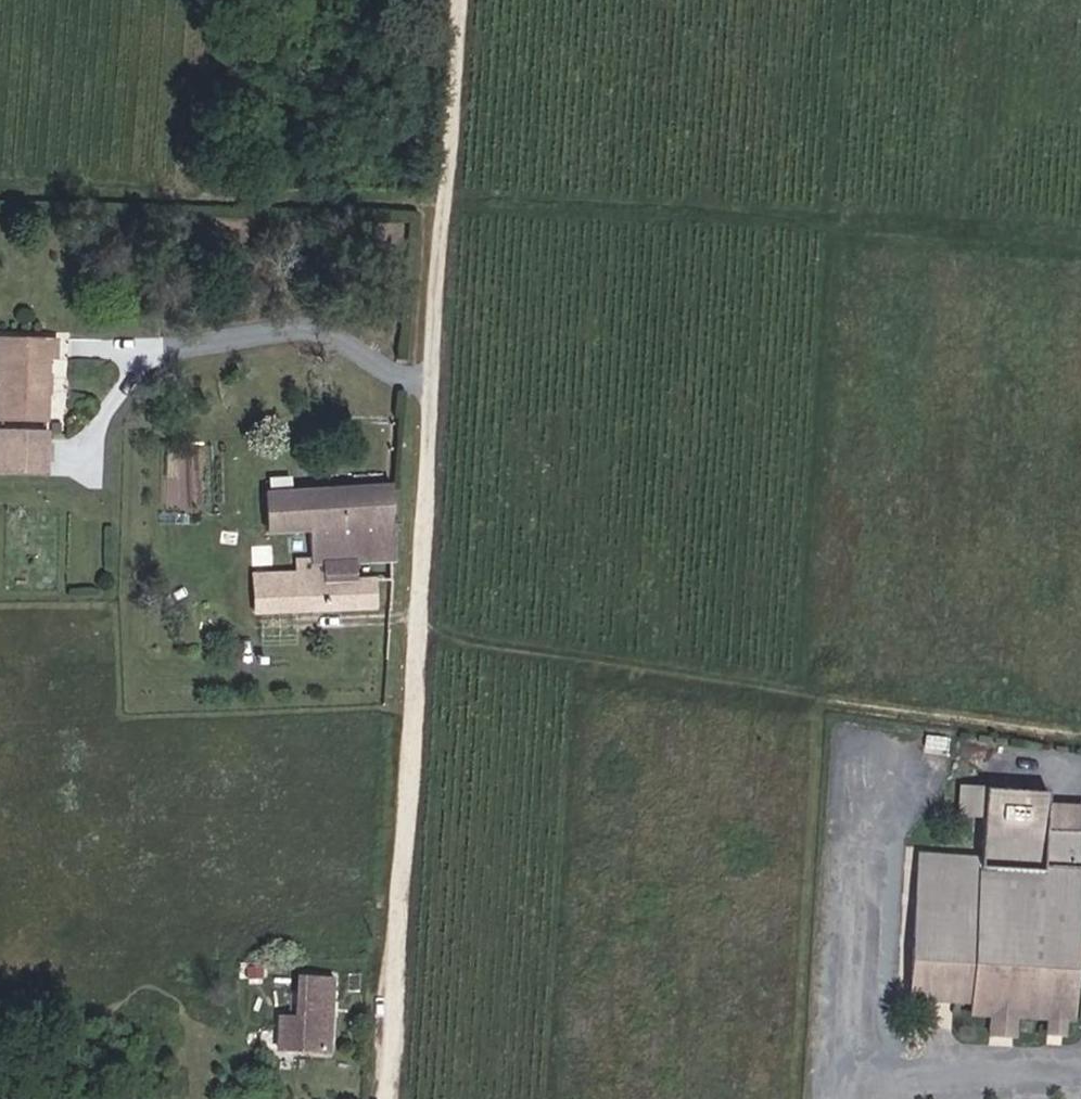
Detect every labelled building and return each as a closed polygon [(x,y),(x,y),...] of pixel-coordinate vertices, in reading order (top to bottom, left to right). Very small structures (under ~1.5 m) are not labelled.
[(0,337),(0,382),(2,382),(2,430),(0,430),(0,472),(53,471),(55,361),(60,362),(59,338),(0,337)] [(392,482),(269,489),(271,536),(313,534),(316,562),(297,560),(300,572),(257,574),(259,614),(380,610),(377,578),(362,578),(359,568),(399,563),(392,482)] [(966,785),(963,820),(986,856),(914,852),(902,1006),(973,1008),(972,1020),(989,1021),(988,1041),(1019,1043),(1021,1019),(1048,1022),(1047,1038),(1065,1039),(1065,1023),(1077,1024),(1080,953),(1080,831),(1050,828),(1050,791),(966,785)] [(339,979),(302,977),(298,1015),(281,1014),(281,1047),(336,1052),(339,979)]
